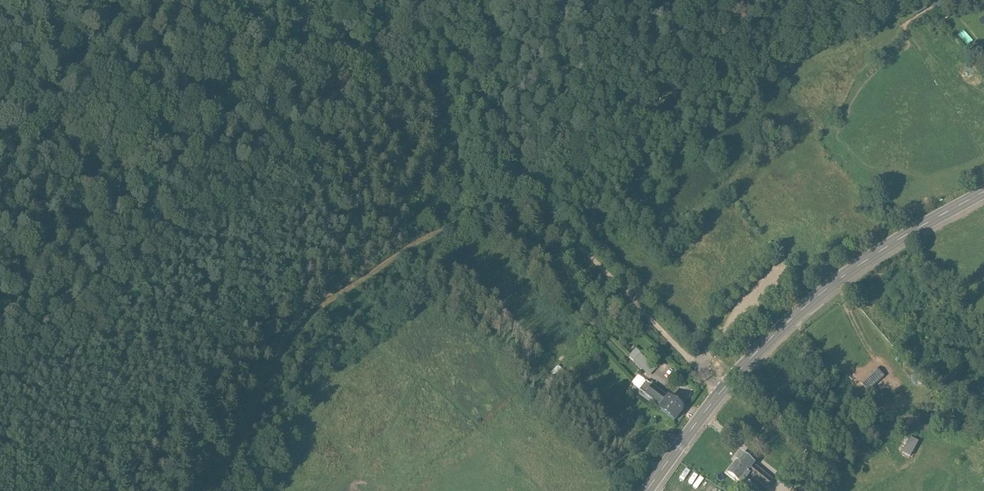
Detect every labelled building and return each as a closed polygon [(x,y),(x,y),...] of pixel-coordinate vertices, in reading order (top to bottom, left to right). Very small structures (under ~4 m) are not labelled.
[(877,369),(866,380),(873,388),(885,377),(877,369)] [(683,410),(651,387),(645,395),(662,407),(659,411),(674,422),(683,410)] [(910,456),(918,442),(903,434),(895,448),(910,456)] [(755,465),(742,454),(737,460),(739,461),(729,474),(742,484),(750,474),(767,488),(773,481),(754,466),(755,465)] [(686,490),(700,490),(701,489),(693,483),(686,490)]
